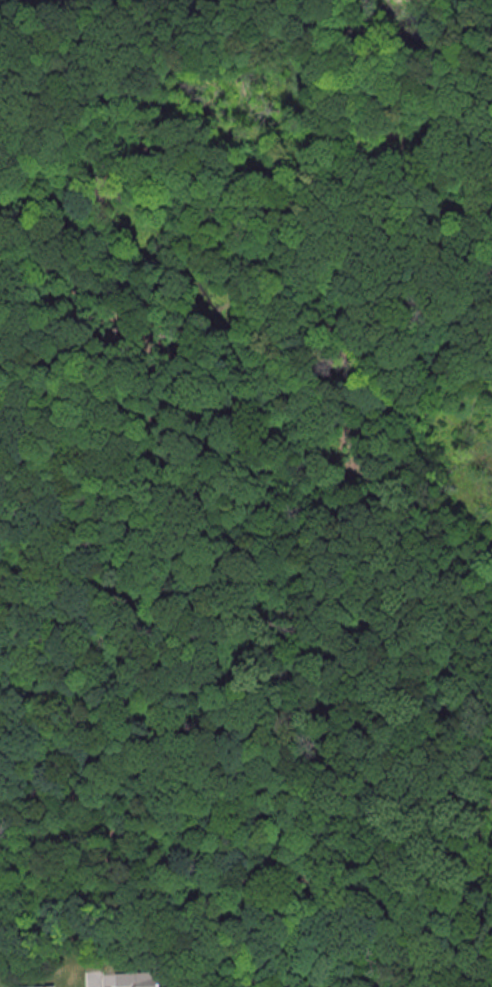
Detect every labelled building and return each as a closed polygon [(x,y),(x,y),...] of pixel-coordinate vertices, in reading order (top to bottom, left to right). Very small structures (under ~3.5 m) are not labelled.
[(166,972),(116,973),(116,986),(131,986),(166,986),(166,972)]
